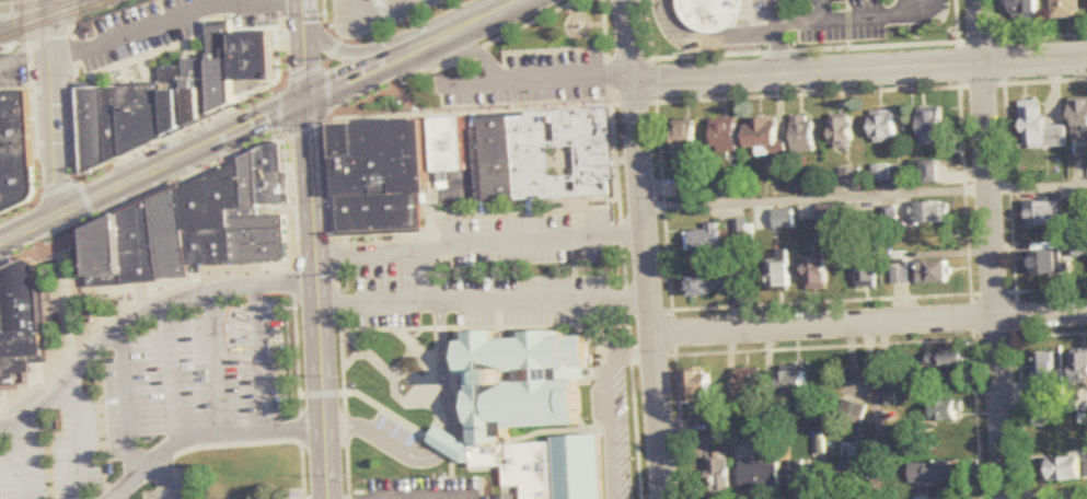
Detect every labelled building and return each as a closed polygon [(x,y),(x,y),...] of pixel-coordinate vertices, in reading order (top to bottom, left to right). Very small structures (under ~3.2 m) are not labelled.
[(713,34),(736,30),(746,0),(679,0),(682,13),(691,27),(713,34)] [(1039,0),(1014,0),(1014,19),(1039,19),(1039,0)] [(1078,18),(1078,0),(1053,0),(1053,18),(1078,18)] [(233,23),(209,24),(210,59),(213,114),(238,104),(236,79),(234,34),(233,23)] [(234,34),(236,79),(277,78),(274,30),(234,34)] [(210,59),(185,60),(185,66),(188,126),(213,114),(210,59)] [(185,66),(162,67),(163,83),(166,137),(188,126),(185,66)] [(163,83),(120,85),(124,156),(166,137),(163,83)] [(120,85),(81,88),(84,174),(124,156),(120,85)] [(34,201),(39,192),(35,90),(0,91),(0,217),(34,201)] [(1086,140),(1086,99),(1072,100),(1073,141),(1086,140)] [(1067,147),(1066,125),(1043,126),(1042,101),(1022,102),(1025,148),(1067,147)] [(435,118),(439,204),(613,196),(609,108),(551,112),(551,113),(470,117),(435,118)] [(922,108),(922,143),(945,143),(945,108),(922,108)] [(874,142),(897,142),(897,109),(874,109),(874,142)] [(816,116),(795,116),(795,152),(816,152),(816,116)] [(773,119),(749,118),(749,147),(767,148),(767,155),(786,155),(787,146),(780,146),(780,134),(773,134),(773,119)] [(335,124),(339,234),(421,231),(420,196),(429,196),(426,119),(335,124)] [(715,152),(738,152),(738,119),(715,119),(715,152)] [(833,119),(833,148),(854,148),(854,119),(833,119)] [(675,162),(698,162),(698,123),(675,123),(675,162)] [(243,160),(278,141),(285,144),(288,204),(261,205),(262,214),(287,214),(289,256),(288,260),(235,264),(232,211),(245,211),(243,160)] [(185,186),(243,160),(245,211),(232,211),(235,264),(190,268),(185,186)] [(937,182),(937,161),(921,161),(921,182),(937,182)] [(875,181),(890,181),(890,165),(875,165),(875,181)] [(842,189),(861,189),(861,169),(842,169),(842,189)] [(679,178),(679,197),(697,197),(697,178),(679,178)] [(159,282),(192,280),(190,268),(185,186),(153,200),(159,282)] [(126,287),(159,285),(159,282),(153,200),(122,217),(126,287)] [(915,222),(950,222),(950,202),(915,202),(915,222)] [(1061,202),(1026,202),(1026,227),(1061,227),(1061,202)] [(837,205),(821,205),(821,223),(837,223),(837,205)] [(776,229),(795,229),(795,209),(776,209),(776,229)] [(88,233),(91,289),(126,287),(122,217),(88,233)] [(737,220),(737,234),(745,234),(745,220),(737,220)] [(721,223),(706,223),(706,230),(692,230),(691,251),(721,251),(721,223)] [(1075,257),(1086,257),(1086,241),(1075,241),(1075,257)] [(771,259),(772,288),(791,288),(790,250),(778,250),(778,258),(771,259)] [(1072,263),(1062,264),(1062,252),(1029,253),(1029,276),(1072,276),(1072,263)] [(858,253),(858,288),(878,288),(878,253),(858,253)] [(1,375),(0,362),(0,272),(30,259),(41,267),(49,361),(32,363),(33,372),(1,375)] [(829,289),(829,259),(809,259),(809,289),(829,289)] [(922,285),(951,283),(950,262),(921,263),(922,285)] [(909,267),(895,267),(895,282),(909,282),(909,267)] [(713,297),(713,290),(744,289),(744,274),(687,275),(687,298),(713,297)] [(583,425),(582,380),(590,380),(588,335),(499,337),(499,333),(469,334),(470,343),(461,344),(462,376),(471,376),(473,444),(509,443),(508,427),(583,425)] [(964,348),(930,349),(930,367),(965,365),(964,348)] [(1034,383),(1039,383),(1039,410),(1055,410),(1055,352),(1034,352),(1034,383)] [(1074,353),(1074,381),(1086,381),(1086,353),(1074,353)] [(809,405),(809,368),(783,368),(783,405),(809,405)] [(737,369),(737,405),(762,405),(761,369),(737,369)] [(689,371),(689,402),(713,402),(713,371),(689,371)] [(758,456),(772,456),(772,439),(758,439),(758,456)] [(507,452),(497,452),(497,466),(507,466),(507,452)] [(728,491),(728,456),(707,456),(707,491),(728,491)] [(1043,457),(1043,480),(1080,480),(1080,457),(1043,457)] [(845,481),(870,481),(870,459),(845,459),(845,481)] [(818,462),(790,462),(790,486),(818,486),(818,462)] [(961,481),(961,462),(910,463),(910,481),(961,481)] [(779,490),(779,463),(741,463),(741,490),(779,490)] [(593,473),(567,474),(568,488),(543,489),(544,498),(594,498),(593,473)]
